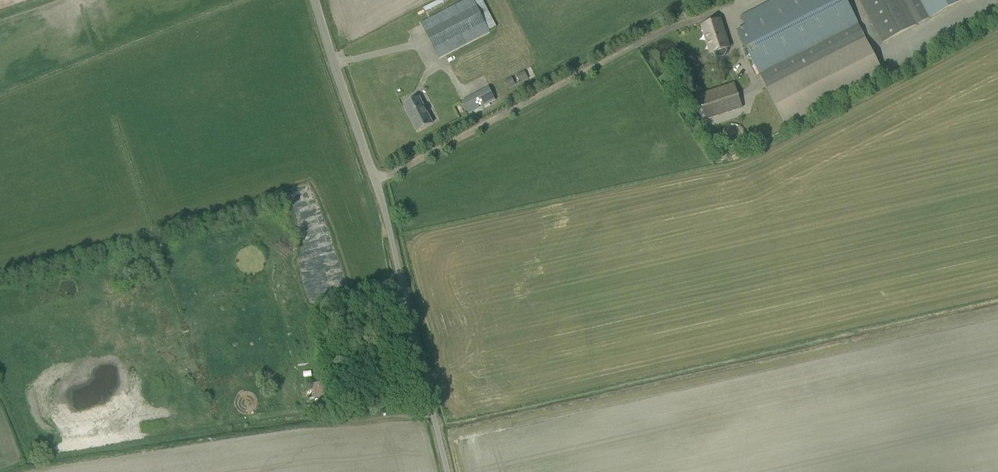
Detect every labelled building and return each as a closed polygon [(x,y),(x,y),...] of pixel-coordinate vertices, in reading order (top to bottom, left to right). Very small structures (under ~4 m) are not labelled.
[(473,0),(467,0),(421,24),(439,58),(489,32),(489,31),(473,0)] [(444,2),(443,0),(437,0),(423,8),(425,12),(444,2)] [(489,31),(496,27),(482,0),(473,0),(489,31)] [(859,26),(845,0),(773,0),(741,17),(746,27),(738,31),(761,77),(859,26)] [(904,0),(859,0),(883,45),(918,26),(904,0)] [(918,26),(931,19),(921,0),(904,0),(918,26)] [(931,19),(965,1),(965,0),(921,0),(931,19)] [(720,20),(701,26),(704,35),(711,54),(714,53),(715,55),(716,56),(717,57),(718,58),(719,58),(720,58),(722,58),(723,58),(724,57),(725,56),(726,55),(726,54),(726,53),(726,51),(726,49),(729,48),(723,29),(723,27),(720,20)] [(859,26),(761,77),(767,88),(864,37),(859,26)] [(864,37),(767,88),(768,88),(787,126),(884,75),(883,73),(874,55),(864,37)] [(524,71),(516,75),(520,83),(528,79),(524,71)] [(512,77),(504,81),(508,89),(516,85),(512,77)] [(699,95),(688,99),(696,123),(707,120),(742,108),(736,92),(733,83),(699,95)] [(468,114),(495,100),(489,87),(462,101),(468,114)] [(417,131),(432,123),(419,98),(404,106),(417,131)] [(311,385),(314,397),(320,396),(325,395),(329,394),(327,382),(311,385)]
